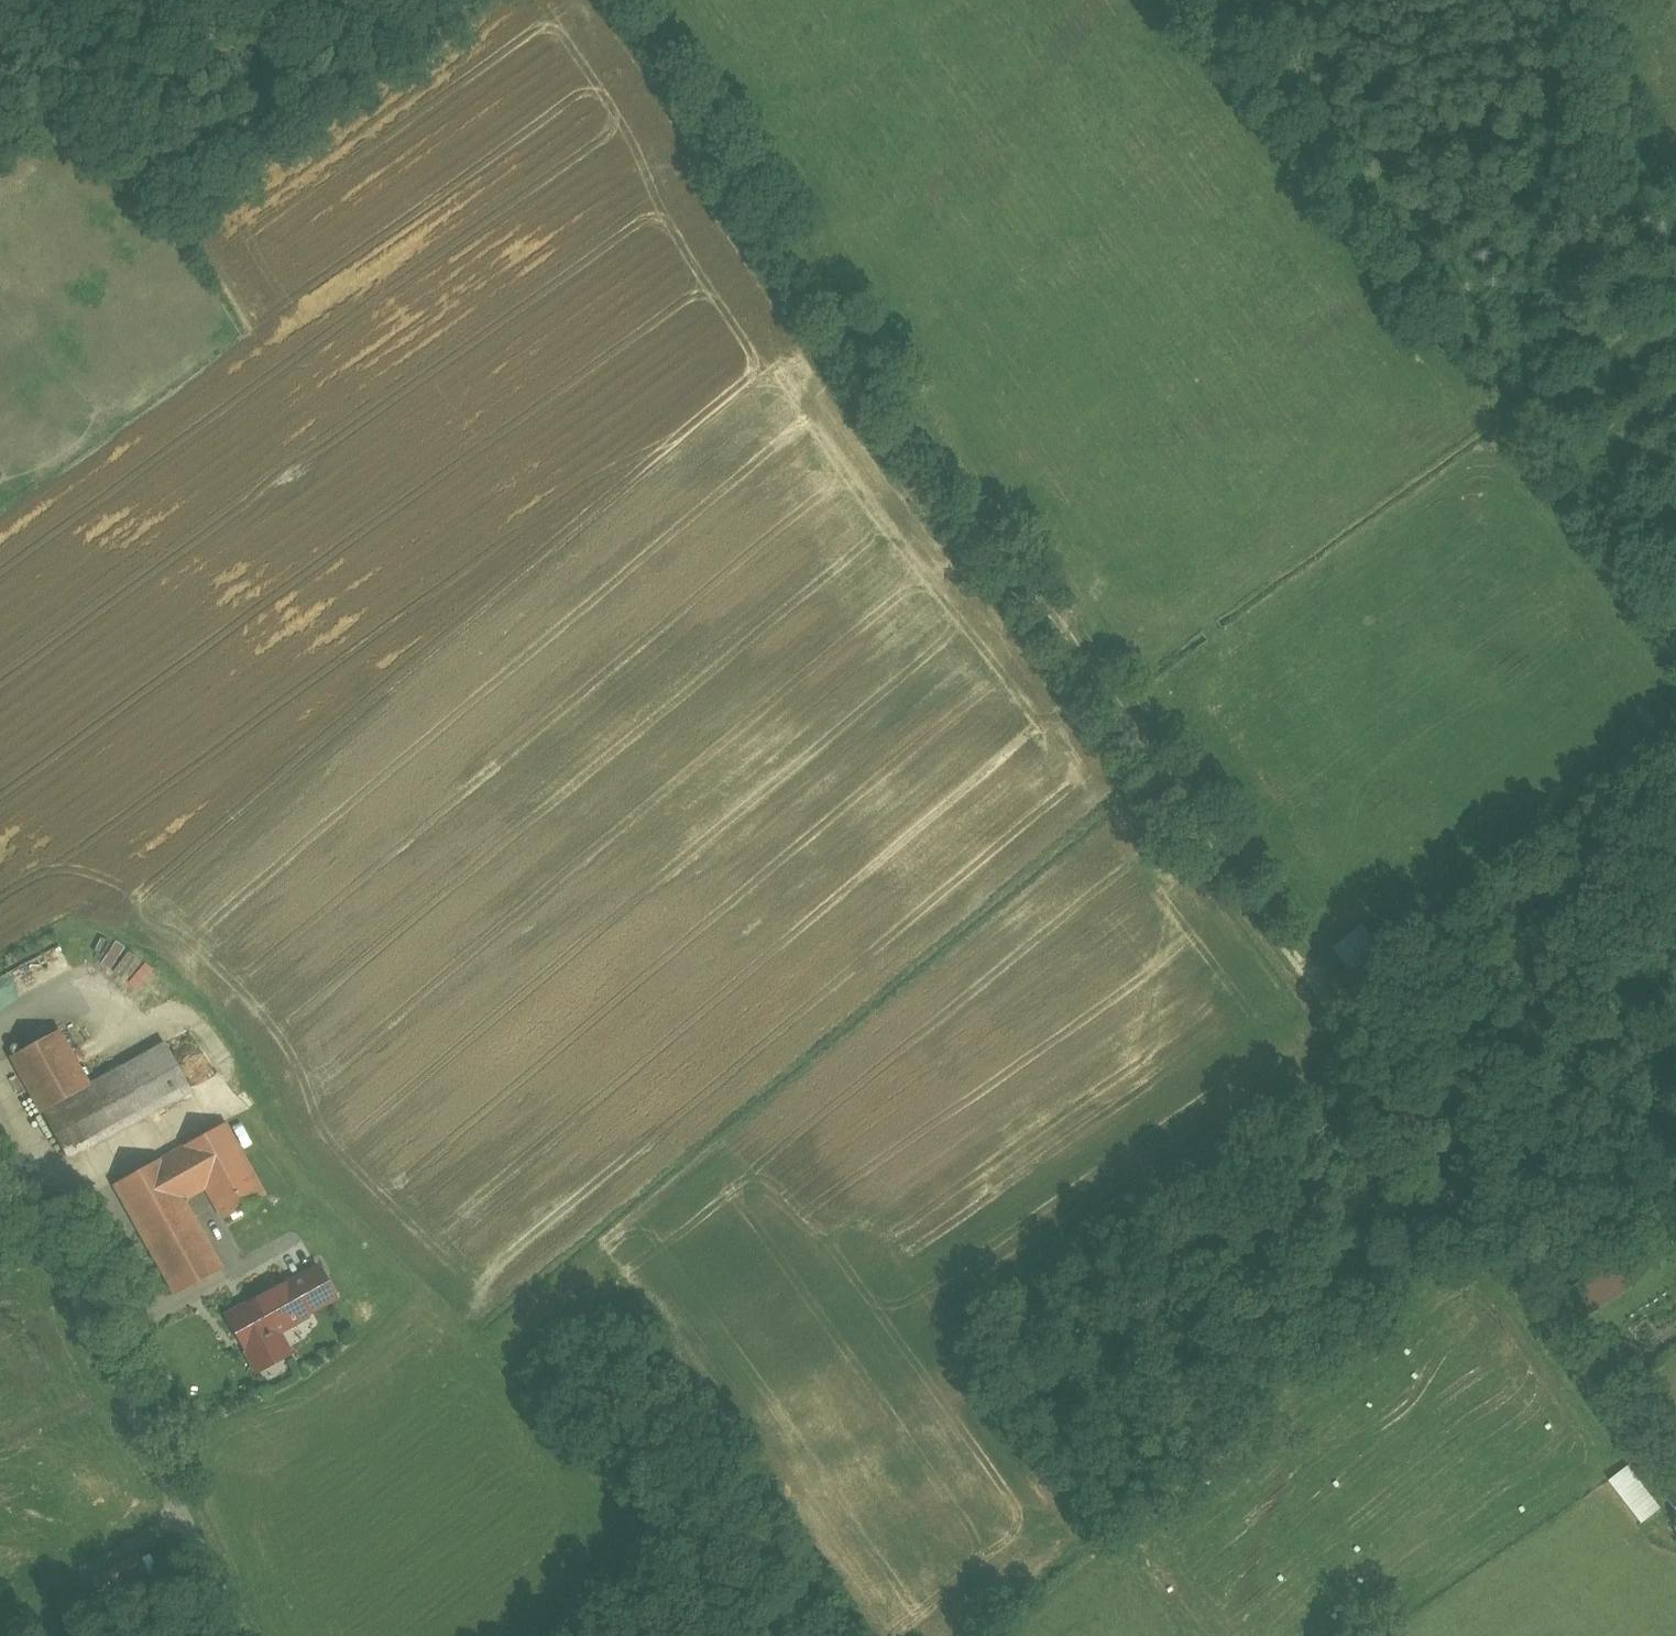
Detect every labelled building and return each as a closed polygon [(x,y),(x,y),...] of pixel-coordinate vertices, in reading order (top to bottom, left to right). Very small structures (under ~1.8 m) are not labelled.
[(89,1085),(58,1030),(12,1055),(43,1112),(89,1086),(89,1085)] [(89,1085),(89,1086),(114,1132),(192,1090),(166,1043),(89,1085)] [(89,1086),(43,1112),(68,1158),(114,1132),(89,1086)] [(224,1123),(184,1145),(184,1146),(161,1158),(183,1198),(184,1200),(207,1187),(224,1218),(265,1196),(224,1123)] [(161,1158),(160,1158),(114,1184),(140,1229),(174,1210),(171,1205),(183,1198),(161,1158)] [(184,1200),(183,1198),(171,1205),(174,1210),(140,1229),(176,1294),(222,1268),(184,1200)] [(319,1261),(223,1314),(256,1374),(294,1353),(283,1333),(311,1318),(310,1315),(340,1298),(319,1261)] [(1605,1476),(1633,1521),(1653,1508),(1625,1463),(1605,1476)] [(148,1548),(117,1563),(134,1597),(165,1582),(148,1548)]
